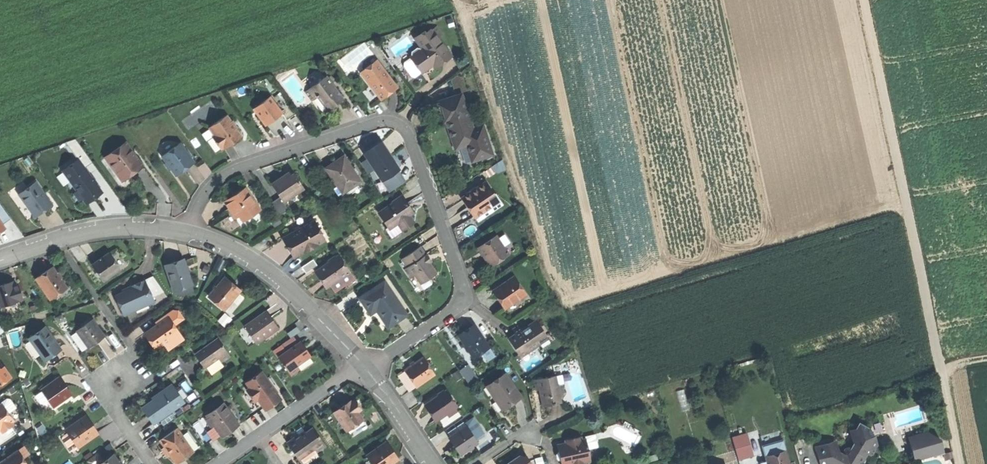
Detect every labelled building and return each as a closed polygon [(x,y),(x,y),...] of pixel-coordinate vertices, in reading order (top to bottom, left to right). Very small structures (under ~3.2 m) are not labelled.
[(414,37),(421,47),(437,36),(440,33),(435,26),(429,30),(428,29),(423,32),(422,31),(414,37)] [(420,70),(421,71),(433,63),(438,59),(441,63),(451,55),(437,36),(421,47),(422,48),(421,49),(410,56),(411,57),(420,70)] [(390,48),(394,56),(412,45),(407,37),(390,48)] [(409,54),(410,56),(421,49),(419,47),(415,46),(409,51),(409,54)] [(412,76),(420,70),(411,57),(403,63),(412,76)] [(361,73),(381,101),(390,95),(398,89),(387,75),(385,77),(383,74),(386,72),(377,61),(361,73)] [(459,95),(469,92),(464,79),(460,75),(454,80),(459,95)] [(306,92),(312,101),(317,98),(320,95),(325,102),(322,104),(327,111),(334,106),(343,99),(334,87),(332,89),(325,78),(306,92)] [(463,97),(461,98),(467,119),(470,118),(463,97)] [(254,111),(266,127),(275,120),(283,114),(270,98),(254,111)] [(470,155),(472,163),(493,156),(483,127),(473,130),(470,118),(467,119),(461,98),(438,105),(441,115),(444,114),(447,122),(453,143),(464,139),(467,147),(470,155)] [(213,139),(221,150),(223,148),(224,150),(234,144),(242,138),(227,117),(211,129),(216,137),(213,139)] [(63,171),(71,182),(87,171),(85,169),(93,163),(76,139),(65,142),(79,160),(63,171)] [(456,151),(467,147),(464,139),(453,143),(456,151)] [(125,142),(105,157),(113,166),(112,167),(116,173),(118,171),(124,180),(133,173),(143,165),(125,142)] [(163,157),(176,176),(184,171),(195,163),(181,144),(163,157)] [(374,170),(382,182),(397,172),(399,170),(390,157),(381,144),(364,155),(368,161),(374,170)] [(326,169),(342,195),(361,183),(344,158),(334,164),(326,169)] [(368,173),(374,170),(368,161),(362,165),(368,173)] [(83,199),(85,202),(93,197),(101,191),(87,171),(71,182),(78,191),(83,199)] [(405,184),(397,172),(382,182),(390,194),(405,184)] [(283,203),(304,189),(294,175),(289,179),(286,175),(279,180),(271,185),(279,197),(283,203)] [(19,195),(35,217),(44,211),(52,205),(36,183),(19,195)] [(469,209),(475,218),(498,202),(485,183),(462,199),(469,209)] [(243,223),(260,211),(245,189),(237,194),(238,195),(233,198),(232,197),(224,202),(231,213),(236,221),(240,218),(243,223)] [(79,202),(83,199),(78,191),(74,194),(79,202)] [(288,211),(283,203),(279,197),(270,203),(279,217),(288,211)] [(379,214),(389,230),(397,225),(401,232),(414,223),(410,217),(411,216),(408,211),(406,207),(407,206),(402,197),(392,203),(394,205),(379,214)] [(315,221),(312,223),(323,243),(326,241),(315,221)] [(289,250),(294,259),(323,243),(312,223),(283,239),(289,250)] [(393,237),(401,232),(397,225),(389,230),(388,231),(393,237)] [(485,258),(490,265),(508,253),(496,236),(479,249),(485,258)] [(415,275),(419,282),(427,277),(429,279),(437,273),(430,263),(425,255),(420,247),(401,259),(407,268),(404,269),(410,278),(415,275)] [(93,265),(104,281),(121,269),(109,253),(99,261),(93,265)] [(324,280),(329,287),(331,286),(350,272),(338,256),(318,271),(324,280)] [(172,288),(191,282),(183,259),(172,263),(165,265),(172,288)] [(315,259),(304,265),(307,271),(319,264),(315,259)] [(36,279),(48,298),(66,286),(54,267),(44,274),(36,279)] [(354,279),(350,272),(331,286),(335,292),(354,279)] [(153,276),(144,280),(150,293),(157,290),(159,295),(162,294),(153,276)] [(494,291),(506,309),(521,299),(519,297),(525,293),(514,277),(506,283),(507,284),(502,288),(501,287),(494,291)] [(209,297),(225,310),(240,290),(232,284),(224,278),(209,297)] [(115,298),(124,317),(155,302),(153,298),(150,293),(144,280),(130,287),(132,290),(123,294),(115,298)] [(1,306),(23,299),(18,284),(14,285),(12,282),(3,285),(0,286),(0,302),(1,306)] [(384,282),(360,299),(366,308),(371,315),(379,309),(383,314),(380,316),(388,328),(407,315),(384,282)] [(157,290),(150,293),(153,298),(159,295),(157,290)] [(244,327),(256,345),(278,329),(272,321),(266,312),(244,327)] [(152,325),(154,328),(163,321),(170,329),(180,322),(173,313),(168,313),(152,325)] [(77,331),(90,348),(97,343),(105,336),(93,320),(77,331)] [(154,328),(141,337),(146,345),(152,353),(160,347),(164,344),(175,336),(170,329),(163,321),(154,328)] [(508,340),(518,355),(526,350),(528,353),(540,344),(543,348),(551,343),(545,335),(546,335),(539,325),(537,326),(534,322),(521,331),(518,327),(516,329),(513,331),(516,335),(508,340)] [(458,338),(473,359),(481,354),(487,362),(495,356),(475,327),(466,332),(458,338)] [(30,340),(44,360),(51,354),(60,348),(46,328),(30,340)] [(287,334),(290,339),(293,337),(299,332),(296,328),(287,334)] [(179,343),(175,336),(164,344),(169,350),(179,343)] [(284,343),(289,351),(298,344),(293,337),(290,339),(284,343)] [(200,362),(204,369),(219,359),(228,353),(218,339),(195,355),(200,362)] [(169,350),(164,344),(160,347),(165,354),(169,350)] [(278,358),(291,376),(300,370),(297,366),(311,356),(307,352),(304,347),(302,348),(298,344),(289,351),(278,358)] [(520,358),(528,353),(526,350),(518,355),(520,358)] [(230,357),(228,353),(219,359),(222,363),(230,357)] [(404,371),(415,388),(434,375),(423,358),(413,365),(404,371)] [(0,370),(0,371),(1,372),(0,372),(0,386),(12,377),(5,367),(0,370)] [(459,372),(464,378),(472,373),(468,367),(459,372)] [(257,400),(263,408),(270,403),(278,398),(261,372),(245,383),(249,389),(246,391),(254,402),(257,400)] [(477,381),(472,373),(464,378),(469,386),(477,381)] [(496,402),(502,410),(512,403),(520,397),(505,375),(489,386),(498,400),(496,402)] [(562,375),(534,381),(536,391),(539,390),(541,390),(543,397),(541,398),(543,407),(552,405),(552,406),(555,405),(555,402),(561,401),(560,394),(565,393),(563,385),(564,384),(562,375)] [(42,391),(53,407),(72,394),(66,386),(61,378),(42,391)] [(486,387),(496,402),(498,400),(489,386),(486,387)] [(148,416),(154,424),(183,403),(172,387),(142,408),(148,416)] [(433,413),(438,420),(446,414),(454,409),(456,407),(445,391),(427,404),(433,413)] [(0,403),(1,405),(2,404),(9,413),(17,408),(9,397),(0,403)] [(333,412),(346,430),(362,419),(357,412),(360,410),(354,403),(352,404),(349,401),(341,407),(343,409),(339,412),(337,409),(333,412)] [(0,405),(0,430),(1,429),(3,432),(12,426),(15,424),(12,421),(14,420),(9,413),(2,404),(1,405),(0,405)] [(206,416),(221,436),(229,431),(238,424),(223,404),(206,416)] [(456,412),(454,409),(446,414),(448,417),(456,412)] [(66,430),(78,448),(100,434),(92,423),(87,415),(66,430)] [(838,451),(830,453),(828,443),(816,447),(821,463),(839,463),(840,463),(855,463),(856,462),(864,460),(862,453),(867,452),(871,455),(875,449),(874,446),(877,445),(874,435),(873,435),(872,431),(868,429),(868,428),(859,423),(856,429),(849,430),(852,442),(853,442),(851,447),(850,447),(845,448),(843,453),(841,453),(838,451)] [(12,426),(3,432),(1,429),(0,430),(0,444),(16,432),(12,426)] [(286,444),(299,460),(314,449),(317,454),(327,446),(313,427),(306,432),(300,437),(296,440),(294,438),(286,444)] [(455,447),(460,455),(477,443),(466,427),(449,438),(455,447)] [(160,440),(164,446),(181,435),(177,428),(160,440)] [(908,437),(914,462),(944,453),(940,439),(927,432),(908,437)] [(732,437),(739,459),(753,454),(747,433),(732,437)] [(181,435),(164,446),(170,455),(176,463),(184,458),(193,452),(181,435)] [(585,436),(586,440),(588,449),(597,447),(595,435),(585,436)] [(565,440),(566,444),(557,446),(558,454),(561,453),(562,458),(560,458),(561,463),(585,463),(585,462),(590,461),(588,449),(586,440),(581,441),(576,442),(575,438),(570,439),(565,440)] [(763,445),(766,456),(785,450),(782,439),(763,445)] [(835,441),(828,443),(830,453),(838,451),(835,441)] [(372,463),(392,463),(398,459),(392,451),(388,445),(387,446),(384,446),(383,444),(366,456),(372,463)] [(166,458),(170,455),(164,446),(160,449),(166,458)] [(24,447),(18,451),(23,459),(29,455),(24,447)] [(768,463),(789,463),(785,450),(766,456),(768,463)] [(23,459),(18,451),(0,463),(27,463),(23,459)] [(113,455),(101,463),(119,463),(113,455)]
